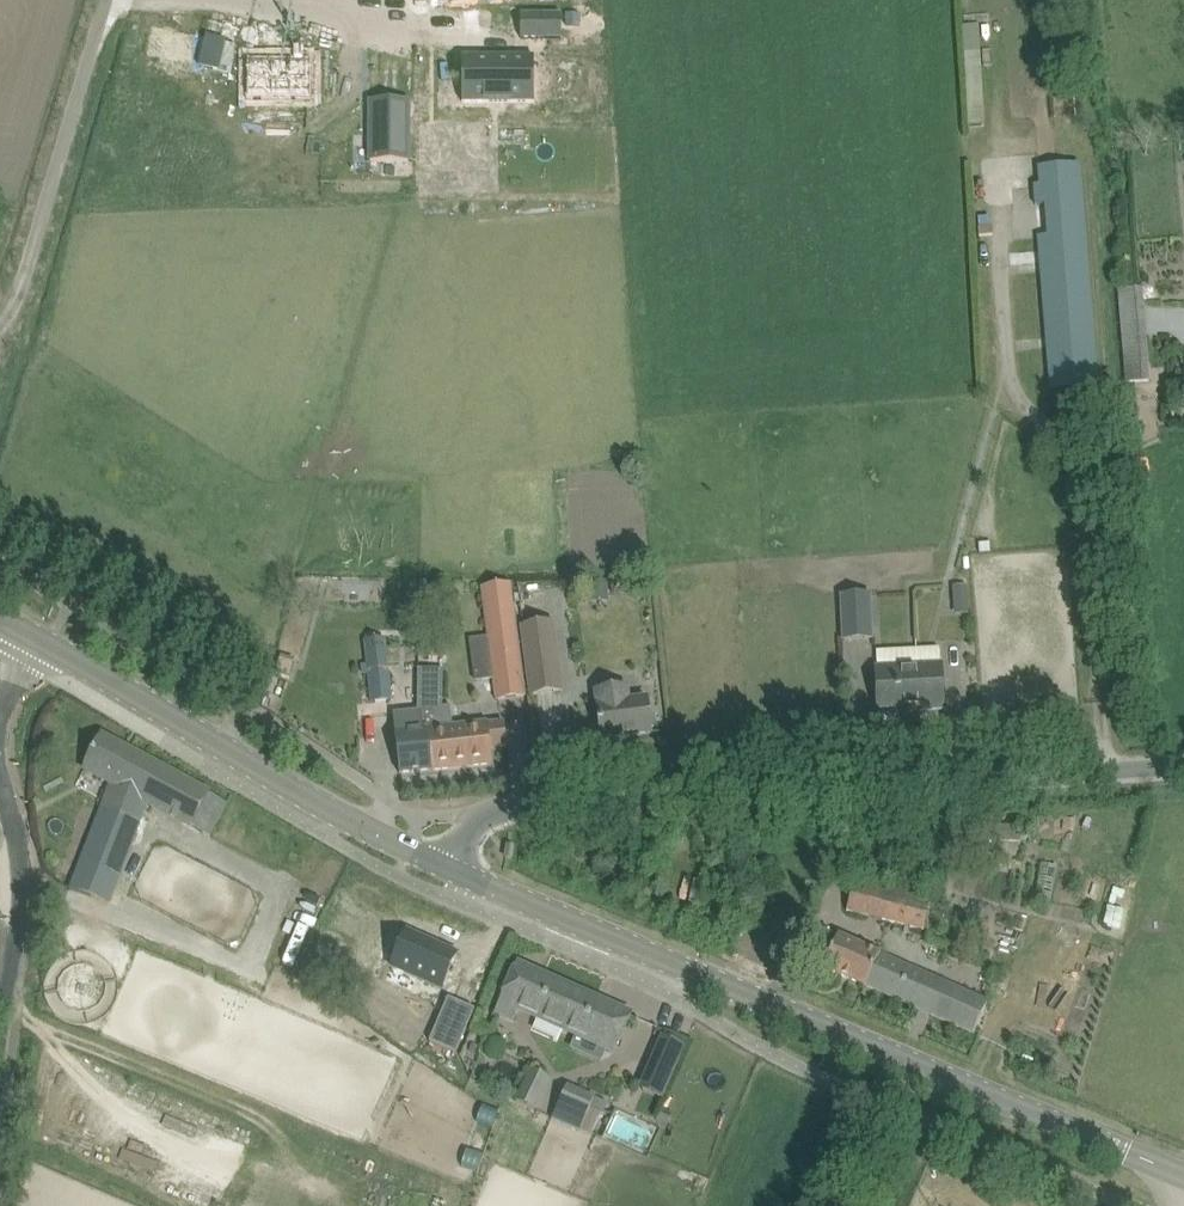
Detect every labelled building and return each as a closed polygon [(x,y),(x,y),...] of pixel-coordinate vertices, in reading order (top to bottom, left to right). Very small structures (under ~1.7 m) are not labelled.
[(580,13),(566,13),(566,25),(580,25),(580,13)] [(521,38),(562,38),(562,14),(521,14),(521,38)] [(979,48),(965,48),(967,90),(981,90),(979,48)] [(463,57),(462,102),(535,102),(535,57),(463,57)] [(248,65),(248,107),(313,107),(313,65),(248,65)] [(411,103),(371,103),(371,161),(411,161),(411,103)] [(425,184),(441,184),(441,146),(425,145),(425,184)] [(1040,186),(1034,187),(1036,204),(1045,204),(1048,236),(1038,236),(1050,389),(1098,386),(1083,183),(1075,184),(1074,167),(1074,166),(1053,167),(1039,168),(1040,186)] [(1119,290),(1126,384),(1151,382),(1144,288),(1119,290)] [(608,581),(591,582),(592,600),(609,599),(608,581)] [(489,637),(470,639),(475,681),(494,679),(497,700),(526,696),(511,583),(482,587),(489,637)] [(967,584),(953,585),(954,599),(968,599),(967,584)] [(871,593),(840,595),(842,640),(873,639),(871,593)] [(563,690),(553,621),(520,626),(531,695),(563,690)] [(917,649),(876,651),(877,668),(878,708),(911,707),(911,710),(943,708),(942,684),(941,664),(918,666),(917,649)] [(389,663),(368,666),(369,675),(369,676),(372,705),(392,702),(395,702),(393,692),(389,663)] [(417,712),(393,715),(400,773),(402,773),(432,770),(429,745),(437,744),(435,728),(444,707),(444,670),(444,668),(420,667),(417,667),(417,669),(417,670),(418,690),(418,712),(417,712)] [(598,704),(599,714),(602,738),(651,732),(648,708),(647,698),(632,700),(630,687),(597,691),(599,704),(598,704)] [(437,744),(429,745),(432,770),(491,764),(490,748),(490,747),(507,745),(504,719),(487,721),(452,725),(451,707),(444,707),(435,728),(437,744)] [(72,887),(95,896),(110,902),(147,802),(209,836),(227,803),(103,734),(85,767),(112,782),(72,887)] [(1021,851),(1021,849),(1022,826),(973,824),(972,849),(1021,851)] [(933,895),(856,875),(847,911),(924,931),(933,895)] [(1111,916),(1130,918),(1132,891),(1114,889),(1111,916)] [(463,940),(414,919),(398,953),(448,975),(463,940)] [(718,924),(715,933),(724,937),(728,928),(718,924)] [(988,1001),(838,935),(824,967),(974,1033),(988,1001)] [(616,1050),(621,1039),(631,1015),(518,965),(497,1012),(514,1020),(520,1008),(616,1050)] [(456,1053),(475,1009),(449,998),(430,1042),(456,1053)] [(662,1036),(651,1060),(674,1069),(684,1046),(662,1036)] [(515,1100),(537,1111),(551,1079),(530,1069),(515,1100)] [(567,1084),(551,1121),(579,1133),(590,1107),(604,1113),(609,1102),(567,1084)] [(663,1107),(657,1120),(667,1125),(673,1112),(663,1107)]
